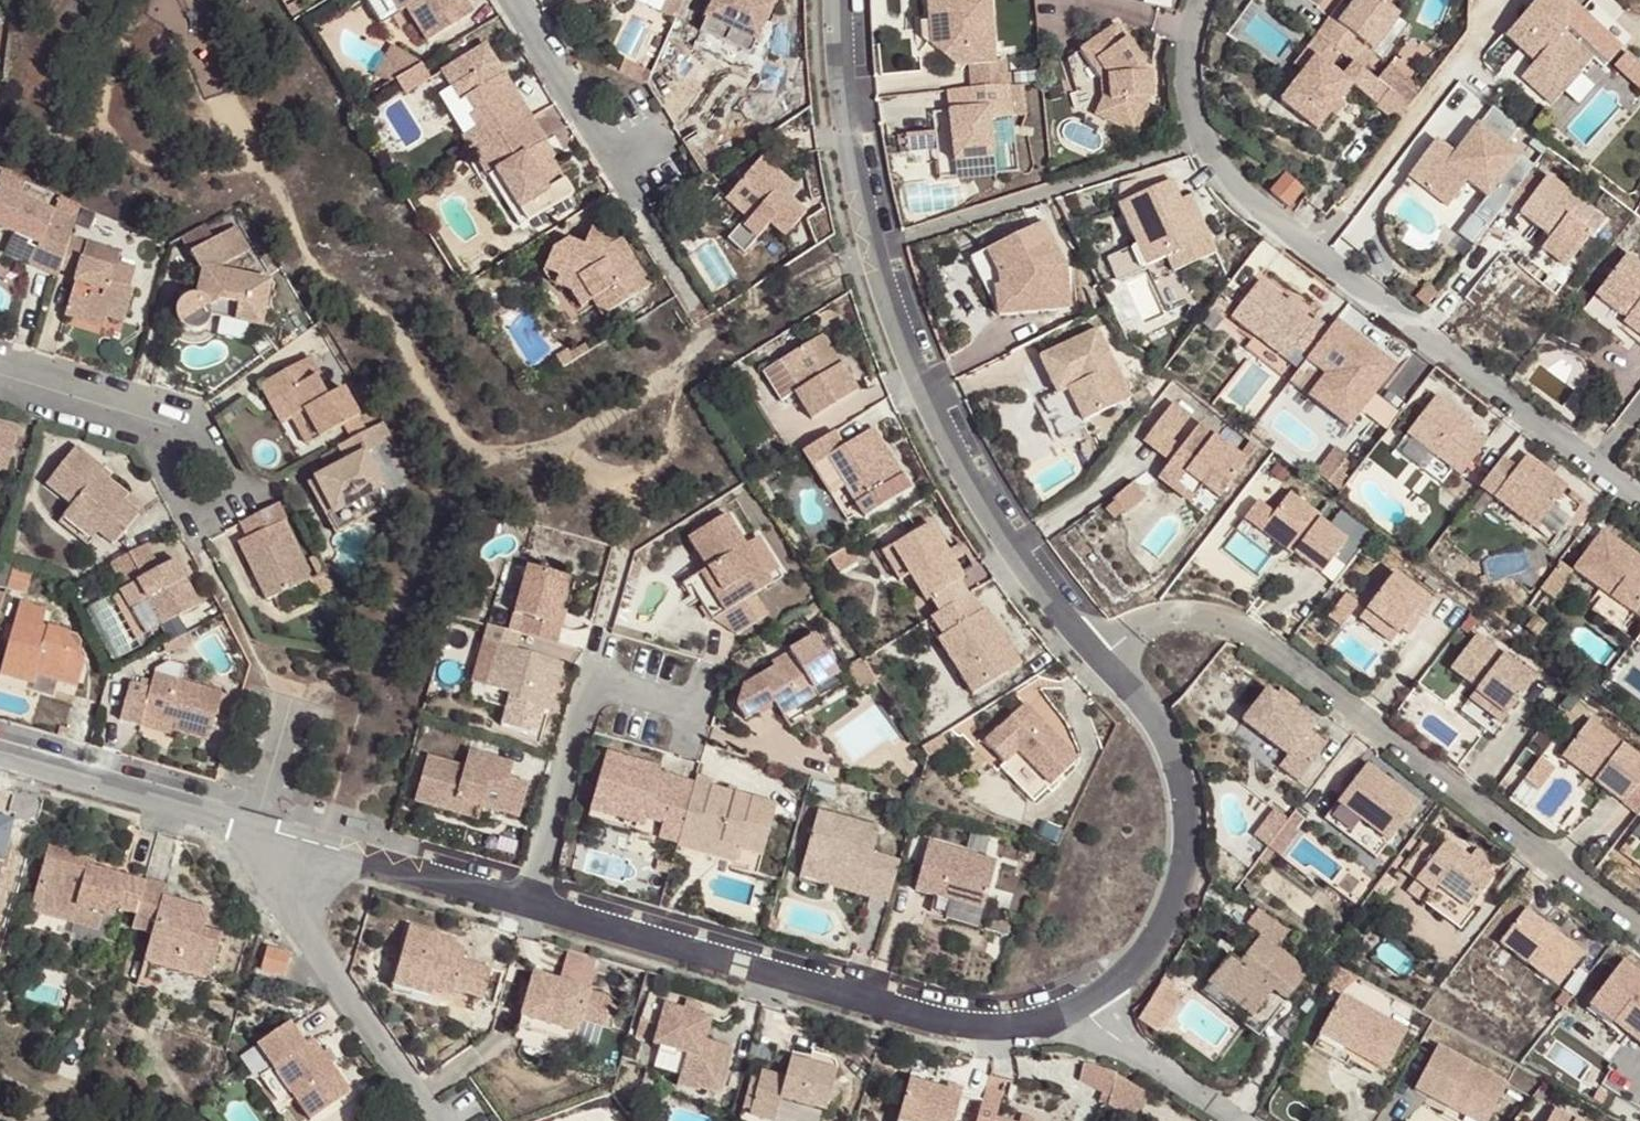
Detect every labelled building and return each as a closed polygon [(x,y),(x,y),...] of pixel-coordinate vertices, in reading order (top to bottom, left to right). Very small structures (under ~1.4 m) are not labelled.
[(466,0),(390,0),(399,14),(405,9),(427,43),(474,13),(466,0)] [(765,0),(714,0),(700,31),(751,54),(773,4),(767,1),(765,0)] [(944,0),(928,0),(931,44),(946,27),(944,0)] [(990,0),(944,0),(946,27),(931,44),(957,67),(970,65),(971,88),(1005,85),(1008,85),(1006,60),(995,61),(990,0)] [(1379,0),(1356,0),(1338,24),(1329,19),(1318,35),(1328,42),(1352,61),(1363,45),(1371,51),(1399,15),(1379,0)] [(1566,0),(1538,0),(1517,24),(1546,50),(1534,64),(1520,79),(1552,106),(1592,61),(1562,35),(1581,13),(1566,0)] [(306,13),(298,1),(287,8),(295,21),(306,13)] [(1144,62),(1127,38),(1117,24),(1080,51),(1081,51),(1099,77),(1099,79),(1102,102),(1095,116),(1134,134),(1148,108),(1147,98),(1153,97),(1151,72),(1145,72),(1144,62)] [(1546,50),(1517,24),(1505,38),(1534,64),(1546,50)] [(751,54),(700,31),(693,47),(743,69),(751,54)] [(1328,42),(1318,35),(1294,67),(1303,73),(1328,42)] [(517,106),(511,95),(516,92),(504,73),(484,42),(440,70),(459,100),(465,97),(475,112),(469,116),(477,127),(463,136),(474,155),(475,155),(533,119),(522,103),(517,106)] [(1352,61),(1328,42),(1303,73),(1281,103),(1316,130),(1351,85),(1370,100),(1382,84),(1352,61)] [(389,46),(379,75),(420,89),(430,60),(389,46)] [(1623,49),(1610,65),(1639,89),(1639,63),(1623,49)] [(1099,77),(1081,51),(1074,57),(1092,83),(1099,79),(1099,77)] [(623,65),(611,59),(608,66),(620,72),(623,65)] [(1402,99),(1382,84),(1370,100),(1390,115),(1402,99)] [(950,111),(949,111),(954,162),(994,157),(990,119),(1012,115),(1008,85),(1005,85),(971,88),(947,91),(950,111)] [(522,103),(516,92),(511,95),(517,106),(522,103)] [(566,182),(551,159),(547,162),(536,145),(545,140),(533,119),(475,155),(488,176),(495,172),(520,210),(528,221),(549,210),(571,197),(571,193),(564,182),(566,182)] [(1488,228),(1533,167),(1477,123),(1453,153),(1435,139),(1407,177),(1448,208),(1467,183),(1486,198),(1473,216),(1488,228)] [(555,156),(545,140),(536,145),(547,162),(551,159),(555,156)] [(791,200),(800,190),(761,158),(725,199),(748,220),(742,227),(758,239),(771,224),(786,236),(806,213),(791,200)] [(520,210),(495,172),(488,176),(512,213),(520,210)] [(1303,189),(1286,174),(1270,193),(1288,207),(1303,189)] [(1594,213),(1546,176),(1519,213),(1535,226),(1550,237),(1541,249),(1566,268),(1589,237),(1581,230),(1594,213)] [(1216,254),(1194,206),(1184,212),(1179,201),(1171,181),(1117,206),(1146,267),(1166,258),(1173,273),(1216,254)] [(0,188),(0,228),(38,245),(29,266),(58,277),(60,271),(70,237),(75,221),(0,188)] [(1194,206),(1190,196),(1179,201),(1184,212),(1194,206)] [(1535,226),(1519,213),(1515,220),(1530,232),(1535,226)] [(1488,228),(1473,216),(1460,234),(1474,246),(1488,228)] [(1066,266),(1043,222),(970,259),(999,317),(1070,309),(1066,266)] [(270,282),(215,271),(250,251),(235,226),(189,252),(201,275),(196,296),(194,296),(189,296),(185,298),(181,300),(178,304),(176,309),(175,313),(175,318),(176,322),(179,326),(182,329),(187,332),(191,333),(195,333),(200,332),(204,329),(208,326),(210,322),(212,317),(212,313),(211,309),(211,308),(221,302),(237,305),(264,310),(270,282)] [(617,241),(590,229),(587,237),(609,246),(617,241)] [(120,252),(104,247),(102,254),(84,248),(86,242),(70,237),(60,271),(74,275),(72,283),(74,283),(103,292),(101,298),(89,294),(87,301),(70,296),(67,307),(107,318),(109,309),(126,314),(134,291),(129,289),(126,288),(132,268),(117,263),(120,252)] [(650,287),(620,239),(617,241),(609,246),(587,237),(583,248),(565,240),(552,250),(543,269),(558,276),(571,281),(577,276),(592,301),(593,300),(603,317),(650,287)] [(104,247),(86,242),(84,248),(102,254),(104,247)] [(1116,279),(1143,267),(1134,246),(1107,257),(1116,279)] [(1566,268),(1541,249),(1532,261),(1557,280),(1566,268)] [(1626,254),(1599,291),(1629,314),(1626,318),(1618,329),(1639,346),(1639,265),(1626,254)] [(129,289),(136,269),(132,268),(126,288),(129,289)] [(592,301),(577,276),(571,281),(558,276),(554,284),(570,291),(581,308),(592,301)] [(1285,302),(1259,281),(1230,318),(1283,360),(1293,347),(1308,358),(1330,329),(1315,316),(1311,322),(1299,313),(1285,302)] [(103,292),(74,283),(70,296),(87,301),(89,294),(101,298),(103,292)] [(1629,314),(1599,291),(1595,296),(1626,318),(1629,314)] [(1302,308),(1288,297),(1285,302),(1299,313),(1302,308)] [(237,305),(221,302),(211,308),(211,309),(212,313),(212,317),(230,321),(234,321),(237,305)] [(848,303),(815,316),(820,325),(851,312),(848,303)] [(264,310),(237,305),(234,321),(261,326),(264,310)] [(107,318),(67,307),(64,316),(104,328),(107,318)] [(126,314),(109,309),(107,318),(124,323),(126,314)] [(1396,366),(1380,354),(1375,360),(1365,352),(1370,346),(1336,320),(1330,329),(1308,358),(1305,361),(1324,374),(1318,383),(1353,410),(1373,384),(1379,388),(1396,366)] [(1131,399),(1097,329),(1039,357),(1058,396),(1067,392),(1082,422),(1131,399)] [(836,356),(822,335),(775,364),(812,420),(859,391),(840,363),(836,366),(831,359),(836,356)] [(1380,354),(1370,346),(1365,352),(1375,360),(1380,354)] [(840,363),(836,356),(831,359),(836,366),(840,363)] [(319,374),(310,357),(259,384),(281,423),(291,418),(304,411),(320,438),(343,425),(351,439),(366,430),(343,389),(327,397),(315,376),(319,374)] [(1309,389),(1320,371),(1306,363),(1295,381),(1309,389)] [(1353,410),(1318,383),(1308,398),(1343,423),(1353,410)] [(1379,388),(1373,384),(1353,410),(1343,423),(1348,428),(1379,388)] [(1466,419),(1436,396),(1406,435),(1461,477),(1487,444),(1469,430),(1462,425),(1466,419)] [(1190,417),(1172,403),(1147,437),(1166,450),(1171,443),(1190,417)] [(320,438),(304,411),(291,418),(307,445),(320,438)] [(1473,424),(1466,419),(1462,425),(1469,430),(1473,424)] [(398,448),(382,422),(366,430),(351,439),(337,446),(346,462),(315,479),(326,499),(334,515),(383,487),(364,451),(383,441),(390,452),(398,448)] [(1248,460),(1200,423),(1180,448),(1170,462),(1157,479),(1174,492),(1179,485),(1194,497),(1202,487),(1218,499),(1248,460)] [(0,425),(0,473),(6,475),(20,431),(0,425)] [(842,447),(833,432),(803,450),(831,495),(845,486),(865,517),(911,489),(872,428),(842,447)] [(1180,448),(1171,443),(1166,450),(1147,437),(1143,442),(1170,462),(1180,448)] [(108,480),(100,474),(104,469),(75,446),(45,484),(71,505),(68,510),(97,534),(110,545),(118,541),(122,536),(140,514),(124,501),(128,496),(108,480)] [(399,467),(406,462),(398,448),(390,452),(399,467)] [(1567,489),(1525,457),(1515,470),(1501,459),(1478,489),(1535,530),(1567,489)] [(111,476),(104,469),(100,474),(108,480),(111,476)] [(326,499),(315,479),(306,483),(317,504),(326,499)] [(1194,497),(1179,485),(1174,492),(1189,504),(1194,497)] [(1144,500),(1131,486),(1100,509),(1113,523),(1144,500)] [(1321,516),(1289,492),(1266,525),(1284,538),(1278,546),(1291,556),(1293,554),(1320,575),(1347,541),(1319,519),(1321,516)] [(288,591),(311,580),(282,522),(288,518),(279,502),(240,523),(248,538),(238,542),(253,573),(258,571),(271,598),(288,591)] [(97,534),(68,510),(62,516),(93,540),(97,534)] [(771,585),(727,513),(688,537),(707,568),(719,588),(701,601),(713,620),(716,619),(771,585)] [(166,534),(140,514),(122,536),(126,539),(122,544),(132,552),(145,545),(152,541),(153,541),(166,534)] [(949,552),(930,522),(891,546),(910,577),(926,603),(931,600),(940,612),(968,595),(959,582),(965,578),(955,562),(949,552)] [(1284,538),(1266,525),(1261,531),(1278,546),(1284,538)] [(1602,530),(1572,571),(1605,594),(1593,610),(1622,631),(1639,606),(1639,564),(1638,562),(1639,559),(1639,558),(1602,530)] [(186,581),(175,561),(158,570),(145,545),(132,552),(111,563),(118,575),(125,587),(119,590),(145,636),(199,606),(186,581)] [(910,577),(891,546),(880,553),(900,584),(910,577)] [(964,556),(957,546),(949,552),(955,562),(964,556)] [(325,572),(316,555),(308,558),(318,575),(325,572)] [(13,565),(5,562),(0,581),(0,587),(6,589),(13,565)] [(1571,572),(1558,562),(1538,587),(1554,599),(1559,589),(1565,582),(1571,572)] [(118,575),(111,563),(98,570),(104,582),(118,575)] [(569,578),(527,566),(513,614),(525,617),(520,634),(557,644),(562,627),(556,625),(560,609),(569,578)] [(719,588),(707,568),(683,584),(685,589),(691,597),(697,594),(701,601),(719,588)] [(271,598),(258,571),(253,573),(266,600),(271,598)] [(334,588),(325,572),(318,575),(312,578),(321,595),(334,588)] [(1421,616),(1433,601),(1395,572),(1365,610),(1397,634),(1405,624),(1415,611),(1421,616)] [(1004,648),(1001,643),(1005,640),(985,609),(981,612),(969,594),(968,595),(940,612),(931,618),(942,636),(937,639),(972,697),(1022,666),(1009,645),(1004,648)] [(755,595),(716,619),(737,635),(768,616),(755,595)] [(1358,606),(1342,596),(1324,620),(1339,629),(1358,606)] [(47,610),(19,602),(15,619),(42,626),(47,610)] [(562,627),(566,610),(560,609),(556,625),(562,627)] [(1397,634),(1365,610),(1358,619),(1390,643),(1397,634)] [(1415,611),(1405,624),(1412,629),(1421,616),(1415,611)] [(67,630),(47,625),(47,628),(42,626),(15,619),(0,669),(0,675),(33,685),(35,676),(77,687),(84,664),(67,630)] [(563,663),(516,650),(520,634),(488,625),(483,642),(498,647),(486,688),(510,694),(509,702),(526,706),(549,713),(563,663)] [(1535,679),(1477,634),(1456,660),(1476,676),(1476,690),(1469,700),(1501,724),(1502,722),(1535,679)] [(839,674),(816,635),(788,651),(793,657),(775,667),(744,685),(736,708),(744,721),(773,703),(782,717),(816,696),(813,690),(839,674)] [(793,657),(788,651),(771,662),(775,667),(793,657)] [(878,685),(860,658),(851,663),(849,676),(862,694),(878,685)] [(184,665),(168,660),(155,669),(153,673),(180,681),(184,665)] [(1476,676),(1456,660),(1449,669),(1476,690),(1476,676)] [(180,681),(153,673),(149,687),(129,682),(118,721),(137,726),(140,715),(174,724),(173,731),(208,741),(222,693),(180,681)] [(510,694),(486,688),(483,702),(524,713),(526,706),(509,702),(510,694)] [(1313,726),(1267,691),(1242,723),(1286,757),(1297,765),(1289,775),(1298,781),(1326,746),(1308,733),(1313,726)] [(228,708),(232,695),(222,693),(218,705),(228,708)] [(1051,742),(1043,733),(1049,729),(1024,703),(985,741),(1005,762),(1007,764),(1019,751),(1050,784),(1052,786),(1078,760),(1056,737),(1051,742)] [(173,731),(174,724),(140,715),(137,726),(172,736),(173,731)] [(1568,748),(1601,773),(1594,781),(1593,782),(1624,805),(1639,784),(1639,759),(1590,719),(1568,748)] [(1056,737),(1049,729),(1043,733),(1051,742),(1056,737)] [(1601,773),(1568,748),(1561,757),(1594,781),(1601,773)] [(504,761),(469,751),(464,767),(427,757),(414,801),(453,812),(456,802),(481,809),(482,807),(520,817),(529,786),(508,780),(500,778),(504,761)] [(1050,784),(1019,751),(1007,764),(1005,762),(1000,767),(1034,802),(1050,784)] [(661,768),(606,753),(589,811),(609,817),(612,808),(663,822),(683,828),(693,791),(658,781),(660,773),(661,768)] [(1297,765),(1286,757),(1279,767),(1289,775),(1297,765)] [(1555,772),(1537,759),(1522,782),(1538,791),(1555,772)] [(508,780),(514,764),(504,761),(500,778),(508,780)] [(1417,804),(1366,765),(1330,812),(1324,820),(1375,860),(1417,804)] [(695,783),(660,773),(658,781),(693,791),(695,783)] [(763,857),(777,805),(736,793),(727,791),(713,787),(714,781),(697,776),(695,783),(693,791),(683,828),(681,834),(738,850),(763,857)] [(1637,815),(1639,810),(1639,784),(1624,805),(1637,815)] [(481,809),(456,802),(453,812),(479,820),(481,809)] [(647,818),(612,808),(609,817),(644,826),(647,818)] [(1285,820),(1273,810),(1253,839),(1265,848),(1285,820)] [(872,853),(879,829),(817,812),(799,877),(835,888),(838,878),(832,876),(833,869),(874,880),(869,897),(889,903),(900,862),(872,853)] [(1306,826),(1293,816),(1267,853),(1280,860),(1306,826)] [(0,817),(0,876),(15,821),(0,817)] [(369,825),(348,820),(346,828),(367,834),(369,825)] [(683,828),(663,822),(658,839),(678,844),(681,834),(683,828)] [(738,850),(681,834),(678,844),(677,847),(735,863),(738,850)] [(136,916),(146,882),(93,866),(88,865),(92,852),(50,840),(29,911),(98,931),(103,914),(114,918),(116,910),(136,916)] [(1469,858),(1445,840),(1415,880),(1431,892),(1435,889),(1467,912),(1477,898),(1494,876),(1487,871),(1469,858)] [(997,862),(928,843),(914,890),(935,896),(949,900),(984,910),(997,862)] [(1493,861),(1476,849),(1469,858),(1487,871),(1493,861)] [(763,857),(738,850),(735,863),(760,869),(763,857)] [(874,880),(833,869),(832,876),(838,878),(835,888),(869,897),(874,880)] [(209,909),(172,899),(170,907),(161,904),(163,896),(166,885),(146,879),(146,882),(136,916),(132,929),(151,934),(143,959),(210,978),(222,935),(204,929),(209,909)] [(1431,892),(1415,880),(1406,892),(1422,904),(1431,892)] [(172,899),(163,896),(161,904),(170,907),(172,899)] [(945,916),(949,900),(935,896),(931,912),(945,916)] [(984,910),(949,900),(945,916),(945,917),(979,928),(981,923),(984,910)] [(1584,954),(1524,910),(1499,943),(1558,987),(1584,954)] [(1245,926),(1256,936),(1260,935),(1277,948),(1287,934),(1255,911),(1245,926)] [(777,933),(781,921),(770,918),(767,931),(777,933)] [(461,962),(464,950),(445,945),(447,939),(409,928),(395,975),(433,986),(432,991),(451,996),(453,990),(483,999),(491,971),(461,962)] [(1238,964),(1228,956),(1207,983),(1252,1018),(1264,1003),(1276,1013),(1309,972),(1277,948),(1260,935),(1238,964)] [(456,942),(447,939),(445,945),(455,947),(456,942)] [(291,950),(268,944),(262,967),(284,973),(291,950)] [(1622,961),(1595,997),(1619,1016),(1613,1024),(1639,1045),(1639,975),(1622,961)] [(1356,978),(1336,966),(1325,988),(1339,996),(1340,994),(1344,995),(1356,978)] [(613,997),(534,973),(531,983),(528,995),(518,1027),(574,1044),(581,1019),(604,1027),(613,997)] [(433,986),(395,975),(392,987),(430,998),(432,991),(433,986)] [(531,983),(521,981),(519,993),(528,995),(531,983)] [(1207,983),(1201,991),(1257,1036),(1276,1013),(1264,1003),(1252,1018),(1207,983)] [(1180,996),(1161,985),(1137,1021),(1156,1033),(1180,996)] [(1344,995),(1340,994),(1339,996),(1318,1035),(1351,1053),(1385,1072),(1408,1030),(1344,995)] [(1619,1016),(1595,997),(1584,1011),(1609,1029),(1613,1024),(1619,1016)] [(710,1018),(664,1005),(658,1026),(653,1045),(685,1055),(679,1077),(701,1083),(699,1087),(719,1093),(731,1049),(704,1041),(710,1018)] [(313,1040),(306,1045),(290,1021),(257,1045),(273,1068),(294,1098),(310,1120),(311,1120),(351,1093),(331,1065),(323,1053),(313,1040)] [(658,1026),(640,1021),(635,1040),(653,1045),(658,1026)] [(1351,1053),(1318,1035),(1312,1047),(1345,1065),(1351,1053)] [(1508,1084),(1437,1046),(1413,1089),(1425,1096),(1447,1108),(1451,1100),(1488,1120),(1508,1084)] [(337,1061),(328,1048),(323,1053),(331,1065),(337,1061)] [(740,1120),(747,1120),(748,1118),(754,1097),(779,1104),(774,1120),(820,1120),(823,1111),(825,1112),(836,1071),(837,1070),(837,1068),(837,1067),(837,1065),(837,1064),(836,1063),(836,1062),(835,1061),(834,1061),(834,1060),(833,1059),(832,1058),(831,1058),(830,1057),(829,1056),(828,1056),(813,1051),(809,1064),(790,1058),(785,1079),(760,1072),(755,1093),(748,1091),(740,1120)] [(294,1098),(273,1068),(260,1077),(282,1107),(294,1098)] [(1116,1075),(1107,1108),(1134,1120),(1148,1094),(1116,1075)] [(701,1083),(679,1077),(677,1086),(698,1092),(699,1087),(701,1083)] [(961,1090),(947,1084),(945,1090),(909,1080),(897,1120),(953,1120),(961,1090)] [(754,1097),(748,1118),(761,1120),(774,1120),(779,1104),(754,1097)] [(1451,1100),(1447,1108),(1443,1115),(1455,1120),(1487,1120),(1488,1120),(1451,1100)] [(1554,1108),(1547,1120),(1577,1120),(1554,1108)]
